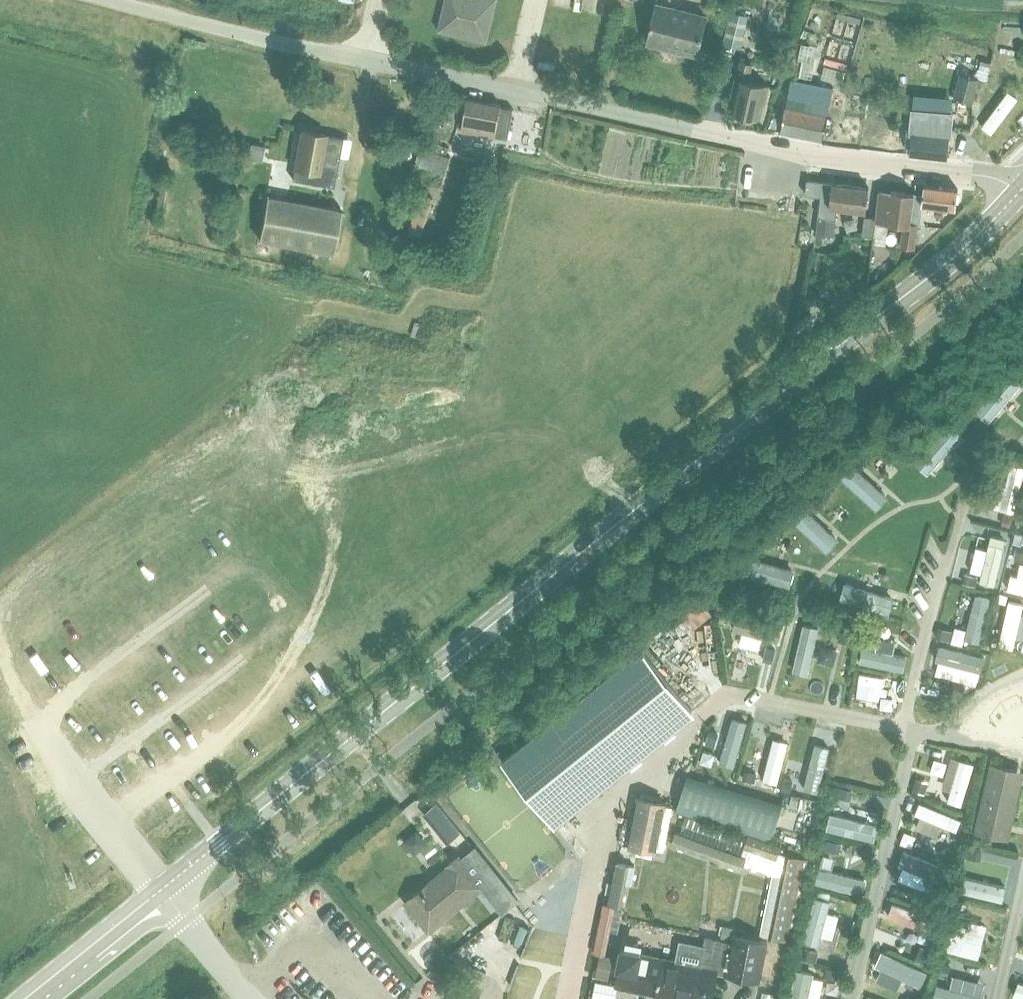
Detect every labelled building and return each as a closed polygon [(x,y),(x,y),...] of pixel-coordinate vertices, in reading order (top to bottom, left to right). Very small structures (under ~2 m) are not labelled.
[(484,34),(491,0),(446,0),(441,24),(484,34)] [(656,3),(647,38),(696,50),(705,15),(656,3)] [(732,10),(724,43),(741,48),(750,14),(732,10)] [(737,77),(733,94),(738,95),(734,111),(742,113),(745,119),(752,120),(757,116),(759,117),(762,101),(765,102),(770,84),(749,80),(753,63),(742,61),(738,78),(737,77)] [(980,78),(961,73),(955,96),(975,101),(980,78)] [(781,131),(824,140),(834,86),(792,78),(786,109),(781,131)] [(503,103),(469,98),(465,129),(510,136),(514,107),(503,105),(503,103)] [(913,129),(911,153),(949,157),(952,121),(953,113),(953,109),(915,106),(913,129)] [(295,167),(293,179),(334,187),(336,174),(343,137),(326,134),(326,133),(302,129),(295,167)] [(261,159),(264,145),(250,143),(248,156),(261,159)] [(426,147),(420,167),(445,175),(451,155),(426,147)] [(869,186),(809,179),(807,193),(823,195),(818,233),(835,235),(838,206),(866,209),(869,186)] [(924,193),(915,192),(911,220),(921,221),(923,203),(937,205),(937,209),(946,210),(947,206),(957,207),(959,188),(925,184),(924,193)] [(911,220),(915,192),(892,190),(892,191),(881,190),(877,224),(889,225),(889,222),(905,224),(901,249),(914,251),(917,224),(921,224),(921,221),(911,220)] [(267,196),(259,239),(334,253),(342,210),(267,196)] [(388,197),(385,208),(394,210),(397,199),(388,197)] [(926,472),(944,444),(928,434),(910,462),(926,472)] [(869,508),(883,494),(845,459),(832,473),(869,508)] [(798,502),(784,515),(819,551),(833,537),(798,502)] [(1005,511),(1002,524),(1012,526),(1014,513),(1005,511)] [(1014,558),(1022,560),(1022,548),(1017,546),(1014,558)] [(786,584),(790,567),(739,553),(735,570),(786,584)] [(965,572),(962,582),(975,585),(978,576),(965,572)] [(862,602),(862,605),(885,609),(889,592),(839,582),(836,597),(862,602)] [(701,595),(683,609),(696,625),(714,611),(701,595)] [(996,633),(1007,637),(1015,615),(1005,611),(996,633)] [(1018,611),(1014,636),(1022,638),(1022,611),(1018,611)] [(732,642),(761,644),(762,620),(733,618),(732,642)] [(786,668),(802,672),(814,626),(799,622),(786,668)] [(655,649),(671,673),(708,648),(693,625),(655,649)] [(859,661),(874,665),(882,631),(867,627),(859,661)] [(938,627),(935,637),(950,641),(952,631),(938,627)] [(839,630),(837,639),(851,642),(853,633),(839,630)] [(928,659),(959,666),(964,648),(933,640),(928,659)] [(766,646),(763,660),(773,662),(776,648),(766,646)] [(641,647),(501,760),(554,825),(694,713),(641,647)] [(977,650),(974,670),(992,673),(995,653),(977,650)] [(852,674),(849,694),(859,696),(863,676),(852,674)] [(931,707),(935,684),(920,680),(915,704),(931,707)] [(710,729),(706,743),(715,745),(719,731),(710,729)] [(764,735),(760,780),(775,781),(779,737),(764,735)] [(798,786),(813,789),(824,748),(809,744),(798,786)] [(939,782),(947,784),(944,798),(960,801),(969,759),(946,753),(939,782)] [(925,768),(939,772),(944,759),(930,754),(925,768)] [(796,775),(797,762),(783,761),(782,774),(796,775)] [(1017,770),(992,765),(977,832),(1001,838),(1017,770)] [(742,769),(740,778),(753,782),(756,773),(742,769)] [(772,840),(783,804),(713,783),(687,775),(676,810),(772,840)] [(783,777),(780,790),(789,792),(793,780),(783,777)] [(916,778),(912,789),(925,793),(928,782),(916,778)] [(839,786),(837,796),(851,799),(853,789),(839,786)] [(641,797),(631,846),(655,850),(665,802),(641,797)] [(935,818),(939,806),(915,799),(911,811),(935,818)] [(427,810),(430,814),(433,818),(442,811),(436,803),(435,804),(434,805),(431,807),(427,810)] [(829,812),(827,828),(868,834),(871,817),(829,812)] [(686,815),(680,833),(741,854),(747,836),(686,815)] [(900,825),(898,840),(922,844),(924,829),(900,825)] [(675,833),(671,845),(743,870),(747,858),(705,844),(690,839),(675,833)] [(749,834),(744,848),(777,859),(782,844),(749,834)] [(828,839),(826,849),(839,852),(841,842),(828,839)] [(407,900),(405,901),(429,931),(472,896),(482,888),(503,913),(520,899),(476,845),(461,857),(459,855),(447,865),(448,866),(421,888),(420,887),(409,896),(406,899),(407,900)] [(951,845),(938,850),(941,860),(955,855),(951,845)] [(973,847),(971,857),(980,859),(983,849),(973,847)] [(744,849),(742,855),(749,857),(746,864),(773,873),(760,936),(779,940),(787,942),(793,914),(801,875),(804,859),(780,854),(778,860),(744,849)] [(613,861),(604,902),(616,905),(625,864),(613,861)] [(980,878),(976,894),(998,898),(1002,883),(980,878)] [(811,891),(802,939),(817,941),(825,894),(811,891)] [(889,899),(884,915),(915,923),(919,908),(889,899)] [(595,944),(593,953),(594,953),(600,954),(605,955),(616,905),(604,903),(595,944)] [(825,910),(823,925),(834,927),(835,911),(825,910)] [(953,915),(945,946),(975,953),(982,922),(953,915)] [(724,924),(722,934),(732,936),(734,926),(724,924)] [(618,984),(619,984),(620,984),(629,986),(632,973),(659,979),(658,983),(659,983),(657,997),(669,998),(682,998),(682,995),(690,996),(690,998),(694,998),(712,998),(717,971),(760,980),(768,941),(734,934),(732,942),(707,937),(705,946),(696,945),(681,942),(677,961),(664,959),(640,955),(641,952),(623,948),(619,966),(622,967),(618,984)] [(921,945),(916,960),(925,963),(931,949),(921,945)] [(802,947),(799,957),(815,961),(817,951),(802,947)] [(600,954),(595,975),(609,977),(613,957),(605,955),(600,954)] [(873,958),(868,971),(905,986),(911,973),(873,958)] [(940,961),(937,973),(948,977),(952,964),(940,961)] [(827,966),(824,976),(835,978),(838,969),(827,966)] [(816,990),(807,988),(810,969),(794,967),(790,998),(815,998),(816,990)] [(938,982),(935,998),(940,998),(977,998),(982,977),(952,970),(949,984),(938,982)] [(1009,992),(1022,997),(1022,981),(1014,978),(1009,992)] [(592,995),(612,998),(617,998),(620,984),(596,980),(595,979),(592,995),(591,994),(591,995),(592,995)]
